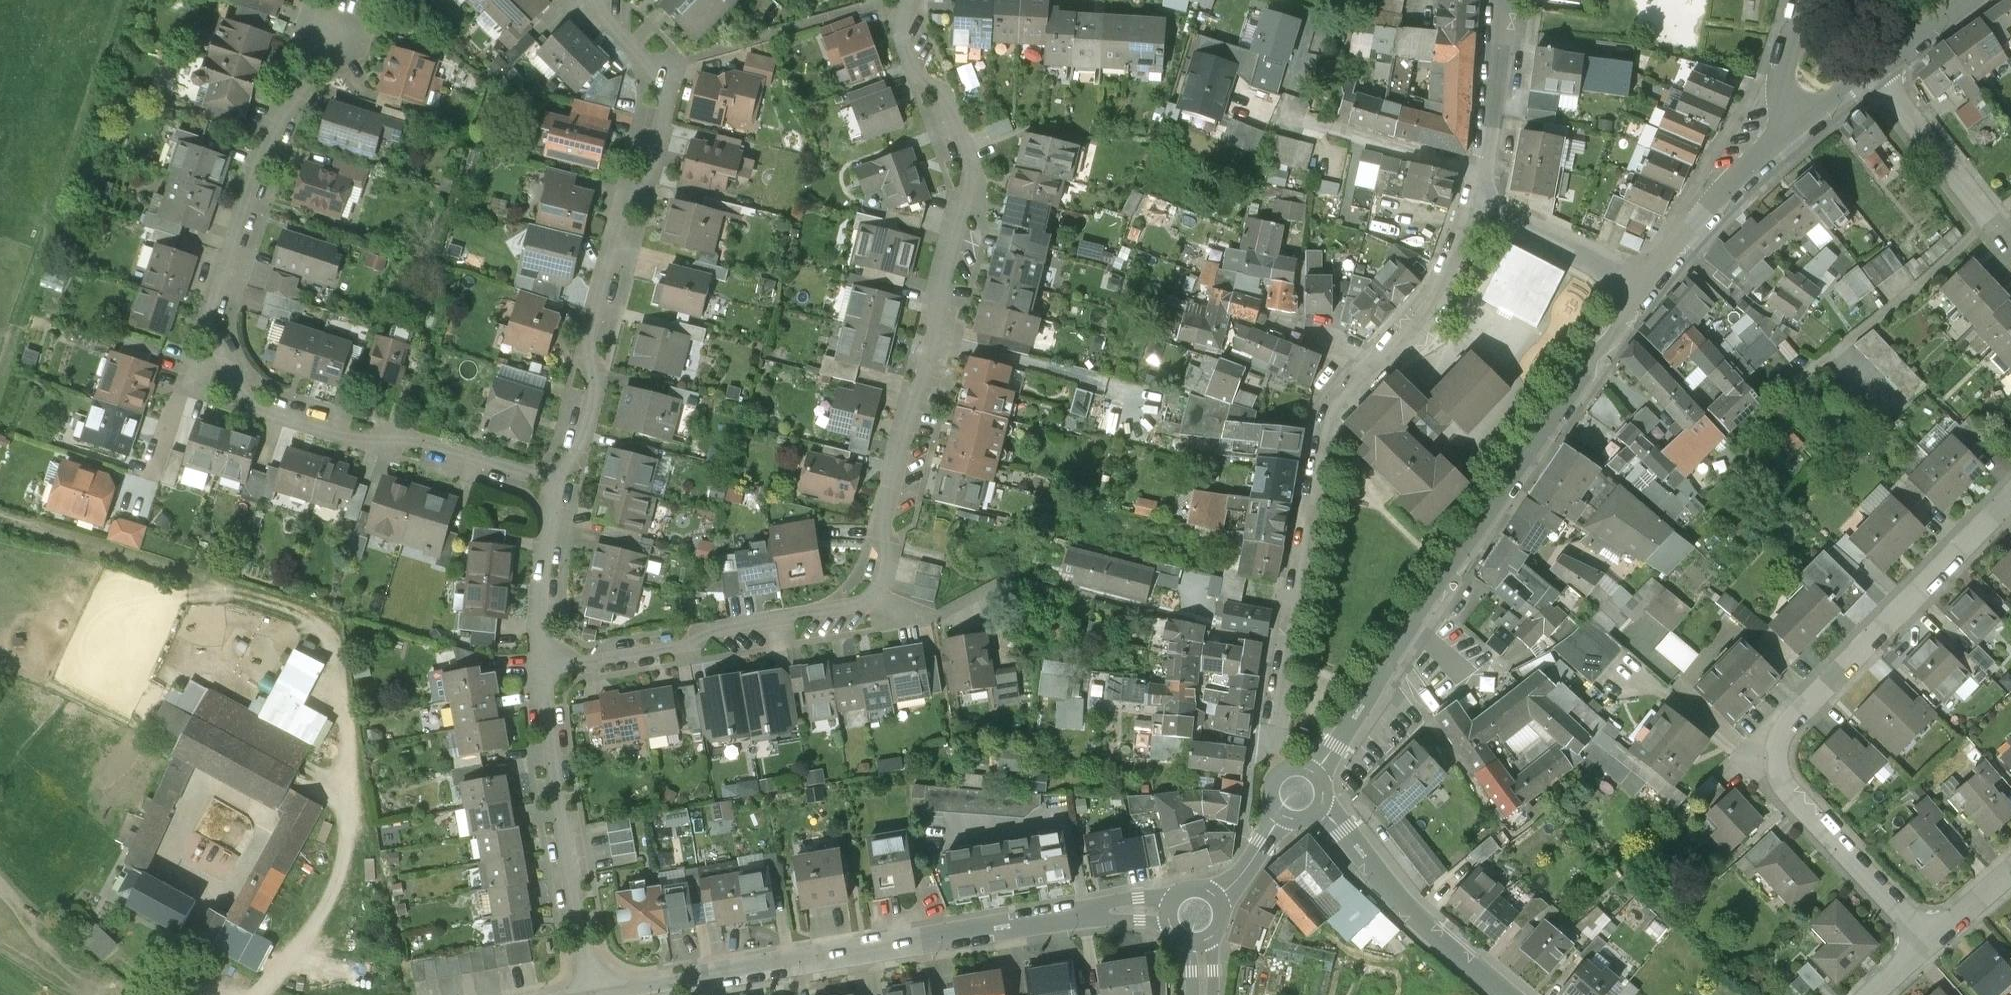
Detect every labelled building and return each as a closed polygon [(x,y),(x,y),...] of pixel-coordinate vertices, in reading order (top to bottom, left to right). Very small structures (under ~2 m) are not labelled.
[(269,0),(231,0),(267,12),(274,14),(278,3),(269,0)] [(484,6),(506,28),(499,36),(510,46),(511,47),(526,31),(531,26),(528,23),(548,3),(546,0),(489,0),(484,6)] [(662,0),(697,34),(731,0),(662,0)] [(955,47),(991,49),(991,41),(994,0),(958,0),(955,47)] [(991,41),(1019,43),(1022,0),(994,0),(991,41)] [(1019,43),(1047,44),(1049,11),(1050,0),(1022,0),(1019,43)] [(1377,11),(1379,11),(1377,26),(1395,28),(1400,29),(1401,15),(1404,0),(1379,0),(1377,11)] [(1401,15),(1400,29),(1438,31),(1439,31),(1441,0),(1404,0),(1401,15)] [(1439,31),(1475,34),(1477,0),(1441,0),(1439,31)] [(1980,19),(1998,44),(2010,36),(2005,29),(2010,25),(2010,4),(2008,0),(2007,0),(1980,19)] [(267,12),(237,2),(231,21),(260,31),(267,12)] [(1059,15),(1059,11),(1049,11),(1047,44),(1046,63),(1074,65),(1077,17),(1059,15)] [(1299,22),(1266,12),(1253,52),(1260,54),(1287,62),(1299,22)] [(1105,18),(1077,17),(1074,65),(1102,66),(1105,18)] [(231,21),(221,18),(217,30),(213,29),(212,32),(216,33),(217,33),(220,34),(212,57),(256,71),(257,68),(254,63),(257,54),(262,52),(263,48),(261,43),(264,32),(260,31),(231,21)] [(867,26),(854,30),(850,18),(820,29),(833,63),(844,59),(852,79),(882,68),(867,26)] [(1133,20),(1105,18),(1102,66),(1130,68),(1133,20)] [(1998,44),(1980,19),(1963,31),(1991,71),(2008,59),(1998,44)] [(1167,23),(1133,20),(1130,68),(1164,71),(1167,23)] [(550,41),(539,52),(541,54),(558,70),(588,40),(569,22),(550,41)] [(1400,29),(1395,28),(1377,26),(1372,48),(1379,49),(1378,52),(1394,56),(1393,58),(1411,60),(1433,62),(1438,31),(1400,29)] [(526,31),(511,47),(510,46),(503,53),(513,62),(523,52),(535,39),(526,31)] [(1439,31),(1438,31),(1433,62),(1430,102),(1470,113),(1475,34),(1439,31)] [(1991,71),(1963,31),(1947,42),(1975,82),(1991,71)] [(535,39),(523,52),(533,61),(541,54),(539,52),(550,41),(542,33),(535,39)] [(420,41),(398,34),(394,45),(417,52),(420,41)] [(1253,52),(1201,36),(1195,55),(1233,66),(1232,67),(1233,67),(1235,71),(1251,87),(1260,54),(1253,52)] [(588,40),(558,70),(577,89),(606,59),(588,40)] [(1945,44),(1928,56),(1935,65),(1919,77),(1933,98),(1957,81),(1973,101),(1982,94),(1966,73),(1967,72),(1945,44)] [(394,45),(392,45),(385,68),(430,82),(437,59),(417,52),(394,45)] [(1564,53),(1537,49),(1529,108),(1557,111),(1559,95),(1579,97),(1580,90),(1584,58),(1564,55),(1564,53)] [(773,60),(749,54),(744,76),(761,81),(768,82),(773,60)] [(212,57),(207,55),(202,71),(198,70),(193,72),(192,78),(194,82),(198,84),(193,102),(207,106),(209,102),(238,112),(246,87),(250,88),(256,71),(212,57)] [(1233,66),(1195,55),(1179,107),(1218,118),(1218,117),(1222,115),(1224,108),(1221,103),(1228,81),(1233,78),(1235,71),(1233,67),(1232,67),(1233,66)] [(1411,60),(1393,58),(1385,105),(1403,110),(1411,60)] [(1633,64),(1584,58),(1580,90),(1629,96),(1633,64)] [(1729,70),(1697,62),(1692,73),(1722,86),(1729,70)] [(430,82),(385,68),(378,91),(401,98),(423,104),(430,82)] [(1722,86),(1692,73),(1683,93),(1725,111),(1734,91),(1722,86)] [(733,74),(721,81),(705,77),(695,115),(722,122),(725,112),(751,119),(761,81),(744,76),(733,74)] [(883,81),(849,93),(853,104),(887,92),(883,81)] [(887,92),(853,104),(866,138),(903,124),(891,90),(887,92)] [(401,98),(378,91),(375,102),(382,105),(397,109),(401,98)] [(1725,111),(1683,93),(1675,112),(1675,113),(1709,128),(1716,131),(1725,111)] [(1984,123),(1995,115),(1981,97),(1970,105),(1984,123)] [(1382,104),(1357,98),(1350,124),(1374,130),(1382,104)] [(610,107),(575,99),(571,110),(585,114),(583,124),(608,130),(611,120),(607,119),(610,107)] [(1426,116),(1403,110),(1395,136),(1465,155),(1470,113),(1430,102),(1428,101),(1426,116)] [(238,112),(209,102),(207,106),(204,117),(233,127),(238,112)] [(379,117),(330,102),(319,138),(371,154),(382,119),(383,118),(379,117)] [(1385,105),(1382,104),(1374,130),(1395,136),(1403,110),(1385,105)] [(397,109),(382,105),(379,117),(383,118),(382,119),(403,125),(407,112),(397,109)] [(1970,105),(1956,116),(1968,134),(1984,123),(1970,105)] [(1709,128),(1675,113),(1675,112),(1668,109),(1659,129),(1700,147),(1709,128)] [(608,130),(583,124),(585,114),(571,110),(569,122),(544,116),(541,128),(551,130),(545,153),(599,167),(608,130)] [(1864,111),(1841,130),(1863,158),(1872,150),(1886,139),(1864,111)] [(1266,133),(1241,122),(1234,137),(1226,134),(1223,141),(1256,154),(1266,133)] [(1569,127),(1544,123),(1542,135),(1564,139),(1564,141),(1567,141),(1569,127)] [(203,135),(176,127),(172,140),(178,142),(178,141),(199,147),(203,135)] [(1700,147),(1659,129),(1650,150),(1651,150),(1652,150),(1690,166),(1690,167),(1691,168),(1700,147)] [(1542,135),(1523,132),(1517,161),(1559,169),(1564,141),(1564,139),(1542,135)] [(1073,183),(1082,146),(1027,133),(1017,169),(1064,181),(1073,183)] [(742,140),(717,134),(714,146),(739,152),(742,140)] [(1301,142),(1276,135),(1268,159),(1294,167),(1301,142)] [(714,146),(691,140),(687,156),(684,155),(681,168),(684,169),(682,179),(695,182),(696,179),(708,183),(708,185),(726,189),(730,174),(737,176),(743,153),(739,152),(714,146)] [(199,147),(178,141),(178,142),(169,169),(174,171),(218,185),(228,157),(199,147)] [(1313,145),(1301,142),(1294,167),(1307,170),(1313,145)] [(1690,166),(1652,150),(1651,150),(1647,162),(1646,161),(1644,166),(1645,167),(1640,176),(1674,191),(1679,193),(1690,167),(1690,166)] [(1872,150),(1863,158),(1874,172),(1883,165),(1872,150)] [(911,151),(858,170),(866,192),(883,186),(891,206),(891,207),(910,201),(911,205),(924,200),(928,198),(919,173),(921,172),(917,164),(915,162),(911,151)] [(1384,156),(1364,151),(1361,163),(1381,168),(1383,158),(1384,156)] [(369,167),(338,158),(334,171),(350,176),(348,183),(362,187),(369,167)] [(1402,162),(1383,158),(1381,168),(1380,172),(1399,176),(1402,162)] [(1559,169),(1517,161),(1512,191),(1532,194),(1553,198),(1553,197),(1559,169)] [(334,171),(306,163),(294,201),(338,214),(348,183),(350,176),(334,171)] [(1457,176),(1408,164),(1406,170),(1412,171),(1405,200),(1448,211),(1457,176)] [(576,173),(548,166),(544,183),(548,184),(549,182),(572,188),(576,173)] [(1064,181),(1017,169),(1011,196),(1052,207),(1057,208),(1064,181)] [(218,185),(174,171),(164,200),(160,214),(159,215),(181,222),(204,230),(218,185)] [(1813,171),(1792,188),(1799,196),(1820,220),(1829,228),(1847,214),(1813,171)] [(1640,176),(1635,174),(1631,185),(1630,185),(1627,190),(1628,190),(1624,199),(1624,200),(1637,206),(1657,215),(1663,217),(1674,191),(1640,176)] [(572,188),(549,182),(548,184),(538,225),(540,226),(582,236),(592,193),(572,188)] [(1553,198),(1532,194),(1529,205),(1553,216),(1556,197),(1553,197),(1553,198)] [(1614,195),(1604,218),(1616,224),(1626,201),(1624,200),(1624,199),(1614,195)] [(164,200),(152,196),(147,210),(160,214),(164,200)] [(1052,207),(1011,196),(1004,224),(1046,234),(1052,207)] [(1820,220),(1799,196),(1772,214),(1784,231),(1784,232),(1796,243),(1820,220)] [(744,206),(705,197),(702,208),(722,213),(722,214),(741,219),(744,206)] [(1305,205),(1282,201),(1282,200),(1279,199),(1279,201),(1277,200),(1274,218),(1302,223),(1305,205)] [(910,201),(891,207),(891,206),(889,207),(886,220),(893,222),(920,228),(926,206),(924,200),(911,205),(910,201)] [(702,208),(673,201),(664,240),(682,245),(683,248),(690,250),(693,247),(712,252),(722,214),(722,213),(702,208)] [(1626,201),(1616,224),(1627,228),(1631,219),(1637,206),(1626,201)] [(1657,215),(1637,206),(1631,219),(1651,227),(1657,215)] [(160,214),(147,210),(142,224),(154,228),(176,235),(181,222),(159,215),(160,214)] [(1132,217),(1109,210),(1104,226),(1127,234),(1132,217)] [(886,220),(858,213),(855,228),(863,230),(864,227),(890,233),(893,222),(886,220)] [(1772,214),(1758,228),(1752,222),(1726,247),(1734,256),(1738,261),(1755,244),(1763,252),(1784,232),(1784,231),(1772,214)] [(1285,227),(1249,219),(1242,251),(1249,252),(1278,258),(1285,227)] [(1820,220),(1796,243),(1810,257),(1834,234),(1829,228),(1820,220)] [(1046,234),(1004,224),(1001,237),(1047,249),(1048,246),(1045,237),(1046,234)] [(582,236),(540,226),(535,246),(532,245),(527,248),(522,269),(539,273),(552,277),(555,281),(563,283),(568,280),(573,257),(577,254),(582,236)] [(890,233),(864,227),(863,230),(860,242),(866,244),(861,264),(866,265),(906,275),(909,275),(917,240),(890,233)] [(176,235),(154,228),(151,238),(173,246),(176,235)] [(334,247),(286,231),(275,263),(324,279),(334,247)] [(1644,240),(1626,232),(1620,244),(1639,252),(1644,240)] [(1047,249),(1001,237),(997,251),(1044,262),(1047,249)] [(149,244),(146,242),(140,260),(151,264),(157,246),(171,251),(173,246),(151,238),(149,244)] [(171,251),(157,246),(151,264),(143,287),(177,298),(180,299),(193,258),(171,251)] [(1511,246),(1483,300),(1510,314),(1537,328),(1565,273),(1539,260),(1511,246)] [(1421,257),(1398,247),(1391,254),(1397,261),(1408,271),(1421,257)] [(1827,247),(1814,260),(1824,273),(1836,257),(1827,247)] [(1044,262),(997,251),(991,278),(1037,289),(1044,262)] [(1278,258),(1249,252),(1245,275),(1274,280),(1278,258)] [(1317,252),(1306,252),(1306,273),(1317,273),(1317,252)] [(1738,261),(1734,256),(1719,270),(1737,286),(1746,277),(1750,273),(1738,261)] [(1296,262),(1278,258),(1274,280),(1292,283),(1296,262)] [(1814,260),(1796,278),(1789,273),(1779,287),(1808,308),(1821,293),(1814,288),(1824,273),(1814,260)] [(729,269),(698,261),(695,273),(712,277),(712,278),(726,281),(729,269)] [(1408,271),(1397,261),(1374,284),(1399,308),(1422,285),(1408,271)] [(1750,273),(1746,277),(1757,287),(1772,272),(1761,261),(1750,273)] [(1971,261),(1942,288),(1961,307),(1989,281),(1971,261)] [(906,275),(866,265),(863,277),(883,281),(903,286),(906,275)] [(695,273),(670,266),(665,287),(671,289),(667,307),(702,316),(712,278),(712,277),(695,273)] [(1858,266),(1844,276),(1860,298),(1874,287),(1858,266)] [(296,277),(273,270),(266,291),(267,291),(289,298),(296,277)] [(1721,297),(1695,272),(1687,281),(1713,306),(1721,297)] [(552,277),(539,273),(533,293),(558,301),(563,283),(555,281),(552,277)] [(1332,277),(1317,277),(1317,273),(1306,273),(1306,314),(1332,314),(1332,277)] [(863,277),(851,274),(847,287),(854,289),(855,287),(880,293),(883,281),(863,277)] [(1371,281),(1354,276),(1352,284),(1364,287),(1368,291),(1374,284),(1371,281)] [(1030,317),(1037,289),(991,278),(984,305),(1030,317)] [(1292,283),(1274,280),(1268,308),(1292,313),(1292,283)] [(1687,281),(1687,280),(1670,299),(1685,313),(1698,327),(1715,308),(1713,306),(1687,281)] [(1989,281),(1961,307),(1979,327),(2005,302),(2007,300),(1989,281)] [(1359,300),(1358,301),(1358,308),(1352,314),(1354,315),(1367,328),(1373,322),(1379,328),(1399,308),(1374,284),(1368,291),(1359,300)] [(143,287),(131,323),(165,335),(177,298),(143,287)] [(880,293),(855,287),(854,289),(846,322),(851,323),(895,334),(903,299),(880,293)] [(1233,293),(1216,287),(1214,295),(1211,304),(1230,310),(1233,293)] [(1808,308),(1779,287),(1769,302),(1778,309),(1776,313),(1784,318),(1786,315),(1797,323),(1808,308)] [(533,293),(522,290),(518,303),(560,315),(563,303),(558,301),(533,293)] [(289,298),(267,291),(263,303),(264,303),(286,309),(289,298)] [(1206,317),(1187,311),(1187,303),(1158,292),(1154,304),(1186,314),(1179,337),(1189,340),(1198,343),(1206,317)] [(1265,302),(1233,293),(1230,310),(1229,314),(1230,315),(1264,324),(1266,315),(1261,314),(1265,302)] [(1359,300),(1347,297),(1341,322),(1351,325),(1354,315),(1352,314),(1358,308),(1358,301),(1359,300)] [(1670,299),(1641,333),(1664,356),(1694,329),(1696,327),(1683,315),(1685,313),(1670,299)] [(1751,309),(1743,301),(1738,307),(1744,313),(1746,314),(1751,309)] [(1977,329),(1995,348),(2010,333),(2010,308),(2005,302),(1979,327),(1977,329)] [(286,309),(264,303),(261,315),(286,323),(290,311),(286,309)] [(560,315),(518,303),(511,328),(515,329),(519,337),(517,346),(519,350),(527,353),(531,351),(532,350),(547,355),(552,340),(549,339),(552,328),(555,329),(558,328),(561,319),(560,315)] [(1230,310),(1211,304),(1208,317),(1206,317),(1198,343),(1221,349),(1226,329),(1230,315),(1229,314),(1230,310)] [(1030,317),(984,305),(978,331),(992,335),(1032,344),(1039,319),(1030,317)] [(1782,323),(1765,317),(1751,309),(1746,314),(1754,322),(1758,325),(1763,333),(1768,340),(1769,339),(1776,347),(1777,347),(1786,340),(1778,329),(1782,323)] [(1744,313),(1729,326),(1738,337),(1754,322),(1746,314),(1744,313)] [(707,329),(676,322),(674,333),(689,337),(689,339),(704,343),(707,329)] [(1754,322),(1738,337),(1744,344),(1747,348),(1755,341),(1763,333),(1758,325),(1754,322)] [(323,335),(287,324),(286,327),(273,323),(268,340),(281,344),(275,365),(310,375),(323,335)] [(895,334),(851,323),(846,344),(841,343),(837,358),(837,360),(860,365),(885,372),(895,334)] [(1237,328),(1241,330),(1239,335),(1238,335),(1237,336),(1238,337),(1239,348),(1244,349),(1252,330),(1238,324),(1237,328)] [(395,325),(390,341),(378,338),(371,361),(377,362),(373,376),(396,383),(397,384),(400,375),(414,331),(395,325)] [(674,333),(642,325),(632,364),(662,372),(664,363),(681,367),(689,339),(689,337),(674,333)] [(1694,329),(1664,356),(1676,368),(1689,356),(1694,357),(1708,343),(1694,329)] [(162,341),(128,330),(124,344),(151,353),(158,355),(162,341)] [(1269,337),(1252,330),(1244,349),(1243,351),(1253,356),(1250,363),(1267,370),(1280,341),(1282,335),(1271,331),(1269,337)] [(1884,341),(1874,330),(1854,345),(1866,357),(1884,341)] [(1995,348),(2010,364),(2010,333),(1995,348)] [(351,344),(323,335),(310,375),(339,384),(347,356),(351,344)] [(1032,344),(992,335),(990,346),(1029,356),(1032,344)] [(1776,352),(1764,336),(1756,342),(1768,358),(1776,352)] [(1799,356),(1786,340),(1777,347),(1790,363),(1799,356)] [(1321,357),(1280,341),(1267,370),(1310,387),(1321,357)] [(1756,342),(1755,341),(1747,348),(1745,353),(1741,357),(1754,371),(1768,358),(1756,342)] [(1884,341),(1866,357),(1877,368),(1894,352),(1884,341)] [(1684,394),(1636,343),(1621,361),(1668,409),(1684,394)] [(1726,363),(1708,343),(1694,357),(1712,377),(1726,363)] [(151,353),(124,344),(120,355),(147,364),(151,353)] [(1726,363),(1712,377),(1728,395),(1743,382),(1754,371),(1741,357),(1745,353),(1747,348),(1744,344),(1726,363)] [(1905,363),(1894,352),(1877,368),(1887,379),(1905,363)] [(1454,374),(1432,398),(1431,397),(1430,398),(1431,399),(1432,399),(1448,415),(1455,421),(1466,432),(1466,433),(1467,434),(1468,432),(1508,390),(1509,390),(1510,389),(1509,388),(1474,355),(1475,354),(1474,353),(1473,354),(1473,355),(1454,374)] [(120,355),(116,354),(102,400),(140,412),(155,367),(147,364),(120,355)] [(347,356),(339,384),(350,388),(359,360),(347,356)] [(860,365),(837,360),(837,358),(825,356),(821,374),(856,382),(860,365)] [(1221,361),(1207,356),(1202,370),(1205,371),(1205,370),(1216,374),(1221,361)] [(967,382),(1008,391),(1013,368),(971,358),(968,367),(965,381),(967,382)] [(1246,371),(1221,361),(1216,374),(1207,399),(1231,405),(1252,411),(1258,398),(1244,394),(1241,396),(1239,400),(1235,398),(1238,390),(1246,371)] [(1905,363),(1887,379),(1898,390),(1915,374),(1905,363)] [(535,374),(503,364),(498,380),(530,390),(535,374)] [(1216,374),(1205,370),(1205,371),(1195,396),(1207,399),(1216,374)] [(1704,383),(1693,371),(1689,375),(1685,372),(1682,375),(1697,390),(1704,383)] [(1458,472),(1441,456),(1437,461),(1426,451),(1406,432),(1413,425),(1409,421),(1412,418),(1428,401),(1425,399),(1424,398),(1397,374),(1376,396),(1376,397),(1348,425),(1357,433),(1357,434),(1363,439),(1369,445),(1362,453),(1405,494),(1399,501),(1426,526),(1469,481),(1458,472)] [(1915,374),(1898,390),(1908,401),(1926,385),(1915,374)] [(414,380),(400,375),(397,384),(396,383),(391,400),(406,405),(414,380)] [(530,390),(498,380),(488,412),(496,415),(492,430),(528,441),(543,394),(530,390)] [(1252,411),(1231,405),(1227,422),(1254,425),(1257,412),(1266,414),(1278,385),(1268,381),(1261,398),(1258,398),(1252,411)] [(1008,391),(967,382),(965,390),(963,389),(960,401),(959,408),(1009,420),(1016,393),(1008,391)] [(1728,395),(1710,410),(1729,431),(1761,401),(1743,382),(1728,395)] [(881,389),(857,383),(854,395),(878,401),(881,389)] [(700,393),(671,386),(668,398),(681,401),(680,403),(697,407),(700,393)] [(668,398),(626,388),(617,426),(671,440),(680,403),(681,401),(668,398)] [(1093,394),(1077,389),(1070,414),(1086,418),(1093,394)] [(854,395),(840,391),(831,427),(869,437),(878,401),(854,395)] [(1684,394),(1668,409),(1687,430),(1688,431),(1705,415),(1684,394)] [(1195,396),(1191,395),(1180,435),(1205,438),(1210,417),(1227,422),(1231,405),(1207,399),(1195,396)] [(102,400),(95,398),(81,440),(126,454),(131,438),(129,434),(128,434),(130,429),(131,429),(135,427),(140,412),(102,400)] [(1412,418),(1409,421),(1413,425),(1406,432),(1426,451),(1455,421),(1448,415),(1432,399),(1431,399),(1430,398),(1428,401),(1412,418)] [(1624,433),(1591,405),(1572,434),(1613,462),(1628,447),(1619,439),(1624,433)] [(1009,420),(959,408),(948,452),(996,464),(998,465),(1009,420)] [(1624,433),(1619,439),(1628,447),(1629,446),(1632,448),(1641,435),(1644,438),(1654,428),(1659,422),(1646,409),(1624,433)] [(1705,415),(1688,431),(1708,452),(1725,436),(1705,415)] [(1254,425),(1227,422),(1210,417),(1205,438),(1236,441),(1235,453),(1254,455),(1255,451),(1260,452),(1259,459),(1297,463),(1300,448),(1303,430),(1254,425)] [(1992,440),(1969,417),(1960,427),(1976,444),(1982,449),(1992,440)] [(229,430),(198,420),(185,463),(201,468),(200,470),(211,473),(211,471),(216,472),(229,430)] [(1960,427),(1955,422),(1946,432),(1952,438),(1952,437),(1968,452),(1976,444),(1960,427)] [(260,439),(229,430),(216,472),(246,482),(260,439)] [(1687,430),(1662,454),(1677,467),(1687,474),(1708,452),(1688,431),(1687,430)] [(1363,439),(1357,434),(1357,433),(1350,442),(1362,453),(1369,445),(1363,439)] [(1628,447),(1613,462),(1610,466),(1621,475),(1639,456),(1643,461),(1655,448),(1644,438),(1641,435),(1632,448),(1629,446),(1628,447)] [(1968,452),(1952,437),(1952,438),(1931,459),(1963,490),(1984,468),(1968,452)] [(658,449),(631,442),(628,454),(628,455),(655,461),(658,449)] [(1600,469),(1565,444),(1530,496),(1565,518),(1600,469)] [(851,452),(826,445),(823,457),(849,463),(851,452)] [(324,459),(289,448),(277,489),(312,500),(324,459)] [(1662,454),(1655,448),(1643,461),(1650,467),(1635,484),(1645,493),(1655,480),(1659,475),(1676,490),(1678,487),(1685,475),(1677,467),(1662,454)] [(171,449),(160,483),(174,487),(184,453),(171,449)] [(628,454),(613,450),(604,485),(647,495),(655,461),(628,455),(628,454)] [(996,464),(948,452),(943,470),(985,480),(992,482),(996,464)] [(823,457),(809,454),(808,456),(811,457),(807,472),(808,473),(804,488),(801,487),(801,490),(825,496),(824,499),(838,502),(838,499),(852,503),(861,467),(849,463),(823,457)] [(349,467),(324,459),(312,500),(337,507),(340,496),(351,499),(352,499),(357,483),(346,479),(349,467)] [(1297,463),(1259,459),(1253,499),(1253,500),(1290,504),(1292,494),(1295,476),(1297,463)] [(1963,490),(1931,459),(1911,479),(1910,480),(1926,496),(1942,511),(1963,490)] [(109,478),(64,464),(64,465),(50,460),(44,480),(57,484),(57,485),(68,489),(62,509),(102,523),(109,502),(108,499),(111,490),(114,488),(109,478)] [(1643,461),(1628,479),(1635,484),(1650,467),(1643,461)] [(1652,514),(1600,469),(1565,518),(1566,519),(1573,522),(1590,534),(1592,533),(1606,541),(1644,562),(1667,574),(1693,546),(1669,529),(1652,514)] [(985,480),(943,470),(936,501),(977,511),(985,480)] [(1926,496),(1910,480),(1911,479),(1905,474),(1896,483),(1918,504),(1926,496)] [(1699,493),(1685,475),(1678,487),(1681,491),(1677,496),(1687,505),(1699,493)] [(420,489),(386,478),(379,499),(376,501),(372,514),(367,529),(368,530),(404,541),(420,489)] [(1671,492),(1655,480),(1645,493),(1659,505),(1671,492)] [(357,483),(352,499),(351,499),(345,516),(358,520),(361,511),(368,486),(357,483)] [(1918,504),(1896,483),(1887,492),(1893,498),(1893,497),(1909,513),(1918,504)] [(647,495),(604,485),(599,504),(611,507),(607,523),(642,531),(646,516),(650,517),(655,498),(647,495)] [(458,501),(420,489),(404,541),(426,548),(424,554),(438,558),(447,530),(449,531),(450,528),(446,522),(444,521),(446,517),(447,517),(454,514),(458,501)] [(1290,504),(1253,500),(1253,499),(1215,494),(1201,491),(1195,525),(1223,530),(1227,509),(1245,511),(1252,508),(1247,534),(1246,541),(1264,544),(1264,543),(1283,547),(1287,525),(1290,504)] [(1677,496),(1672,491),(1671,492),(1659,505),(1676,521),(1685,528),(1698,514),(1687,505),(1677,496)] [(1530,496),(1504,535),(1531,553),(1538,542),(1543,545),(1551,532),(1556,535),(1566,519),(1565,518),(1530,496)] [(1909,513),(1893,497),(1893,498),(1872,519),(1904,550),(1925,528),(1909,513)] [(1676,521),(1659,505),(1652,514),(1669,529),(1676,521)] [(358,520),(354,534),(366,537),(368,530),(367,529),(372,514),(361,511),(358,520)] [(147,526),(120,518),(113,522),(107,539),(140,549),(147,526)] [(1904,550),(1872,519),(1852,539),(1851,540),(1867,556),(1883,571),(1904,550)] [(642,531),(607,523),(604,534),(624,539),(639,543),(642,531)] [(811,525),(771,532),(772,539),(773,539),(780,585),(781,585),(820,579),(811,525)] [(497,530),(475,527),(473,546),(474,546),(474,544),(495,547),(497,530)] [(449,531),(447,530),(438,558),(436,565),(449,569),(459,534),(449,531)] [(1606,541),(1592,533),(1590,534),(1580,541),(1598,550),(1606,541)] [(1867,556),(1851,540),(1852,539),(1846,534),(1835,545),(1857,566),(1867,556)] [(1504,535),(1503,535),(1477,575),(1495,590),(1510,574),(1532,592),(1540,599),(1550,587),(1524,564),(1531,553),(1504,535)] [(639,543),(624,539),(621,552),(645,558),(650,559),(653,546),(639,543)] [(772,539),(751,542),(753,551),(737,554),(740,572),(744,595),(782,589),(781,585),(780,585),(773,539),(772,539)] [(1264,544),(1246,541),(1240,572),(1239,575),(1247,576),(1276,582),(1279,564),(1283,547),(1264,543),(1264,544)] [(495,547),(474,544),(474,546),(471,579),(509,583),(511,562),(509,562),(511,550),(512,550),(512,548),(495,547)] [(1857,566),(1835,545),(1826,554),(1849,577),(1859,567),(1857,566)] [(621,552),(601,547),(598,549),(592,575),(638,586),(645,558),(621,552)] [(1142,568),(1070,549),(1065,571),(1076,574),(1074,583),(1106,591),(1147,602),(1155,572),(1155,571),(1142,568)] [(1837,609),(1840,612),(1862,589),(1849,577),(1826,554),(1804,577),(1810,584),(1837,609)] [(1993,572),(2010,590),(2010,554),(1993,572)] [(1604,576),(1563,556),(1552,570),(1569,584),(1586,597),(1604,576)] [(1183,568),(1145,558),(1142,568),(1155,571),(1155,572),(1180,578),(1183,568)] [(911,594),(934,601),(944,565),(921,559),(911,594)] [(1240,572),(1227,569),(1219,602),(1229,604),(1241,607),(1247,576),(1239,575),(1240,572)] [(740,572),(722,575),(726,598),(744,595),(740,572)] [(1532,592),(1510,574),(1495,590),(1519,611),(1532,592)] [(638,586),(592,575),(588,589),(591,594),(588,605),(615,612),(621,613),(633,606),(638,586)] [(1604,576),(1586,597),(1599,608),(1608,599),(1618,589),(1604,576)] [(1653,577),(1620,609),(1632,620),(1665,587),(1653,577)] [(509,583),(471,579),(467,612),(467,613),(488,616),(506,617),(506,615),(504,615),(505,603),(507,603),(509,583)] [(1586,597),(1569,584),(1551,603),(1554,606),(1567,617),(1579,628),(1590,617),(1599,608),(1586,597)] [(1796,651),(1837,609),(1810,584),(1770,626),(1796,651)] [(1532,592),(1519,611),(1528,618),(1530,616),(1533,618),(1545,604),(1540,599),(1532,592)] [(1979,605),(1967,593),(1946,615),(1974,644),(1984,634),(1981,630),(1996,615),(1982,601),(1979,605)] [(1599,608),(1590,617),(1609,633),(1616,626),(1622,631),(1632,620),(1620,609),(1608,599),(1599,608)] [(1219,602),(1218,602),(1216,615),(1222,616),(1224,607),(1228,608),(1229,604),(1219,602)] [(1270,612),(1241,607),(1229,604),(1228,608),(1225,627),(1239,629),(1266,633),(1268,623),(1270,612)] [(1533,618),(1530,616),(1528,618),(1514,635),(1529,647),(1545,632),(1549,636),(1567,617),(1554,606),(1551,609),(1545,604),(1533,618)] [(615,612),(588,605),(585,617),(612,623),(615,612)] [(1500,607),(1480,632),(1490,641),(1499,631),(1495,623),(1501,616),(1503,619),(1508,613),(1500,607)] [(488,616),(467,613),(467,612),(461,612),(459,630),(486,632),(488,616)] [(1508,613),(1503,619),(1501,616),(1495,623),(1499,631),(1490,641),(1488,643),(1501,654),(1515,639),(1507,634),(1517,620),(1508,613)] [(1567,617),(1549,636),(1559,644),(1579,628),(1567,617)] [(1590,617),(1579,628),(1559,644),(1554,649),(1577,669),(1609,633),(1590,617)] [(1204,628),(1157,618),(1151,649),(1171,653),(1170,654),(1199,657),(1201,643),(1204,628)] [(1796,651),(1770,626),(1759,636),(1760,637),(1789,665),(1799,655),(1796,651)] [(1698,655),(1671,631),(1656,648),(1683,672),(1698,655)] [(1609,633),(1577,669),(1594,684),(1626,648),(1609,633)] [(986,636),(946,642),(954,690),(993,684),(993,683),(992,673),(986,636)] [(1957,661),(1932,636),(1916,652),(1917,654),(1906,665),(1943,701),(1953,690),(1949,686),(1965,670),(1965,669),(1957,661)] [(1789,665),(1760,637),(1750,648),(1777,674),(1779,675),(1789,665)] [(1230,639),(1221,638),(1220,646),(1229,647),(1230,639)] [(1246,640),(1238,640),(1238,644),(1240,644),(1239,648),(1244,649),(1246,640)] [(1262,643),(1246,640),(1244,649),(1240,675),(1259,677),(1260,671),(1258,670),(1260,658),(1262,643)] [(1750,648),(1743,641),(1696,689),(1730,722),(1742,710),(1744,711),(1765,689),(1764,688),(1777,674),(1750,648)] [(1214,644),(1205,643),(1202,670),(1224,673),(1229,647),(1220,646),(1214,645),(1214,644)] [(481,654),(454,646),(459,671),(479,667),(480,669),(484,668),(481,654)] [(1995,662),(1979,646),(1970,656),(1986,672),(1995,662)] [(1239,648),(1229,647),(1224,673),(1223,677),(1216,675),(1214,683),(1236,689),(1256,692),(1258,685),(1259,677),(1240,675),(1244,649),(1239,648)] [(911,649),(885,653),(886,656),(893,700),(929,694),(923,659),(922,655),(912,657),(911,649)] [(1970,656),(1966,652),(1957,661),(1965,669),(1965,670),(1979,684),(1988,674),(1986,672),(1970,656)] [(1199,657),(1170,654),(1170,661),(1165,660),(1165,667),(1169,667),(1168,681),(1197,683),(1198,671),(1199,657)] [(886,656),(858,661),(858,664),(865,706),(866,710),(894,706),(893,700),(886,656)] [(937,657),(923,659),(929,694),(943,692),(937,657)] [(1575,672),(1561,660),(1546,676),(1556,686),(1559,682),(1563,685),(1575,672)] [(804,668),(802,668),(806,689),(811,720),(839,715),(838,710),(831,669),(830,664),(804,668)] [(858,664),(831,669),(838,710),(865,706),(858,664)] [(804,666),(790,668),(793,688),(794,691),(806,689),(802,668),(804,668),(804,666)] [(459,671),(444,674),(449,701),(455,700),(492,694),(498,693),(494,673),(481,675),(480,669),(479,667),(459,671)] [(1016,669),(992,673),(993,683),(993,684),(995,701),(1020,697),(1016,669)] [(1546,676),(1540,671),(1472,724),(1471,725),(1497,761),(1504,772),(1518,762),(1504,742),(1535,718),(1560,743),(1566,746),(1581,728),(1575,722),(1583,712),(1575,705),(1579,699),(1563,685),(1559,682),(1556,686),(1546,676)] [(776,674),(742,680),(750,728),(751,731),(767,729),(768,733),(783,730),(786,726),(785,719),(780,690),(778,676),(776,674)] [(740,677),(725,680),(723,682),(715,683),(713,682),(708,682),(707,685),(714,729),(715,735),(720,738),(735,736),(734,731),(750,728),(742,680),(740,677)] [(1168,687),(1147,685),(1147,683),(1137,681),(1135,702),(1166,706),(1168,701),(1168,687)] [(1197,683),(1168,681),(1168,687),(1168,701),(1195,704),(1196,694),(1197,683)] [(1887,681),(1857,712),(1895,750),(1925,720),(1926,719),(1912,705),(1887,681)] [(694,685),(683,687),(691,731),(702,729),(697,701),(694,685)] [(674,688),(641,694),(648,736),(681,731),(674,688)] [(793,688),(780,690),(785,719),(798,717),(794,691),(793,688)] [(1256,698),(1206,689),(1203,702),(1209,704),(1218,707),(1219,707),(1220,699),(1232,702),(1231,707),(1240,708),(1254,710),(1254,709),(1255,704),(1256,698)] [(312,746),(209,690),(196,715),(298,771),(312,746)] [(492,694),(455,700),(460,728),(497,721),(492,694)] [(641,694),(601,700),(605,724),(608,743),(648,736),(641,694)] [(1938,714),(1920,697),(1912,705),(1926,719),(1925,720),(1929,724),(1938,714)] [(1606,723),(1596,715),(1603,707),(1593,698),(1586,705),(1579,699),(1575,705),(1583,712),(1575,722),(1581,728),(1593,738),(1633,770),(1671,800),(1667,804),(1674,811),(1688,796),(1631,751),(1615,739),(1621,732),(1608,721),(1606,723)] [(709,699),(697,701),(702,729),(702,731),(714,729),(709,699)] [(1084,727),(1085,700),(1058,699),(1058,727),(1084,727)] [(1232,702),(1220,699),(1219,707),(1218,707),(1216,715),(1215,728),(1227,732),(1227,733),(1250,737),(1251,730),(1253,718),(1254,710),(1240,708),(1231,707),(1232,702)] [(601,700),(585,703),(589,726),(605,724),(601,700)] [(1195,704),(1168,701),(1166,706),(1165,715),(1194,718),(1194,715),(1194,711),(1195,704)] [(1472,724),(1457,702),(1436,716),(1477,775),(1497,761),(1471,725),(1472,724)] [(1218,707),(1209,704),(1207,713),(1216,715),(1218,707)] [(1710,739),(1667,705),(1631,751),(1674,785),(1710,739)] [(196,715),(195,714),(175,751),(277,808),(298,771),(196,715)] [(1194,718),(1165,715),(1164,725),(1154,724),(1152,759),(1183,761),(1184,738),(1192,738),(1193,728),(1194,722),(1194,718)] [(1204,718),(1194,715),(1194,718),(1194,722),(1203,726),(1204,718)] [(497,721),(460,728),(464,753),(465,755),(482,752),(507,747),(502,721),(497,721)] [(1593,738),(1581,728),(1566,746),(1580,753),(1582,751),(1593,738)] [(1862,753),(1838,730),(1810,758),(1846,793),(1857,782),(1859,784),(1875,768),(1876,767),(1862,753)] [(1633,770),(1593,738),(1582,751),(1623,783),(1633,770)] [(1553,741),(1537,755),(1540,759),(1557,745),(1553,741)] [(1416,742),(1363,792),(1394,824),(1446,774),(1416,742)] [(1540,759),(1535,764),(1538,768),(1534,772),(1546,787),(1583,758),(1580,753),(1566,746),(1560,743),(1557,745),(1540,759)] [(1227,746),(1193,744),(1192,753),(1191,755),(1192,755),(1191,767),(1223,771),(1227,746)] [(1889,761),(1871,744),(1862,753),(1876,767),(1875,768),(1879,771),(1879,772),(1887,780),(1897,769),(1889,761)] [(1248,749),(1227,746),(1223,771),(1244,773),(1248,749)] [(2002,759),(2010,769),(2010,751),(2002,759)] [(482,752),(465,755),(464,753),(454,755),(457,769),(480,765),(484,764),(482,752)] [(2002,777),(1986,759),(1973,770),(1976,774),(1978,773),(1990,787),(2002,777)] [(1497,761),(1477,775),(1507,817),(1521,806),(1508,787),(1512,784),(1512,783),(1504,772),(1497,761)] [(1535,764),(1512,783),(1512,784),(1508,787),(1521,806),(1546,787),(1534,772),(1538,768),(1535,764)] [(457,769),(452,770),(455,786),(464,785),(464,783),(483,780),(480,765),(457,769)] [(1978,773),(1976,774),(1958,789),(1969,802),(1966,805),(1980,820),(1977,822),(1989,836),(2010,818),(2010,806),(2005,799),(2002,801),(1990,787),(1978,773)] [(1194,774),(1182,774),(1181,794),(1194,793),(1194,774)] [(483,780),(464,783),(464,785),(468,808),(510,800),(505,776),(483,780)] [(1713,776),(1695,792),(1704,801),(1721,785),(1713,776)] [(1243,782),(1224,779),(1223,787),(1222,792),(1241,797),(1243,782)] [(927,786),(914,785),(913,798),(926,799),(927,786)] [(1704,801),(1700,804),(1710,815),(1730,795),(1721,785),(1704,801)] [(949,804),(935,786),(927,786),(926,799),(925,810),(940,811),(949,804)] [(966,805),(952,788),(935,786),(949,804),(957,813),(966,805)] [(983,806),(969,789),(952,788),(966,805),(974,814),(983,806)] [(1000,808),(986,791),(969,789),(983,806),(991,815),(1000,808)] [(227,918),(226,919),(252,933),(322,805),(297,791),(227,918)] [(1003,792),(986,791),(1000,808),(1008,817),(1017,809),(1003,792)] [(1762,821),(1735,791),(1730,795),(1710,815),(1722,828),(1714,835),(1728,852),(1762,821)] [(1041,794),(1023,794),(1003,792),(1017,809),(1025,818),(1035,810),(1041,807),(1041,794)] [(1181,794),(1180,794),(1184,812),(1191,811),(1206,810),(1206,814),(1218,813),(1218,820),(1236,825),(1241,797),(1222,792),(1218,793),(1194,793),(1181,794)] [(1184,812),(1180,794),(1157,797),(1157,796),(1141,796),(1143,813),(1161,810),(1166,832),(1193,823),(1191,811),(1184,812)] [(1945,815),(1928,795),(1914,808),(1920,815),(1921,814),(1932,826),(1945,815)] [(1141,796),(1129,797),(1131,815),(1143,813),(1141,796)] [(510,800),(468,808),(472,835),(480,834),(517,828),(512,800),(510,800)] [(717,818),(734,817),(733,801),(717,801),(717,818)] [(687,808),(665,812),(667,825),(689,821),(687,808)] [(1206,810),(1191,811),(1193,823),(1202,821),(1204,829),(1209,827),(1206,814),(1206,810)] [(1932,826),(1921,814),(1920,815),(1897,834),(1918,858),(1915,861),(1935,884),(1962,861),(1932,826)] [(613,855),(637,850),(630,815),(606,820),(613,855)] [(1193,823),(1166,832),(1167,832),(1170,845),(1191,838),(1206,834),(1204,829),(1202,821),(1193,823)] [(517,828),(480,834),(485,862),(489,861),(523,855),(518,828),(517,828)] [(1144,836),(1122,841),(1120,830),(1089,837),(1097,876),(1149,866),(1144,836)] [(1771,831),(1745,856),(1757,869),(1784,844),(1771,831)] [(907,833),(868,840),(877,895),(917,888),(907,833)] [(1017,890),(1072,880),(1064,833),(1009,842),(1017,890)] [(1235,833),(1206,834),(1191,838),(1195,852),(1209,849),(1213,864),(1214,864),(1232,860),(1235,833)] [(1155,834),(1144,836),(1149,866),(1150,869),(1162,867),(1155,834)] [(1342,876),(1309,836),(1293,850),(1326,890),(1342,876)] [(1492,836),(1472,852),(1484,862),(1501,848),(1492,836)] [(1195,852),(1191,838),(1170,845),(1174,857),(1178,874),(1213,864),(1209,849),(1195,852)] [(1017,890),(1009,842),(948,853),(956,900),(1017,890)] [(1818,881),(1784,844),(1757,869),(1791,906),(1818,881)] [(840,851),(818,855),(826,904),(848,900),(844,879),(846,878),(849,873),(848,866),(843,862),(842,862),(840,851)] [(523,855),(489,861),(494,888),(525,883),(527,883),(523,855)] [(818,855),(796,858),(798,869),(797,869),(793,875),(794,882),(800,886),(801,886),(804,907),(826,904),(818,855)] [(1327,921),(1291,881),(1296,876),(1282,859),(1266,873),(1279,889),(1271,897),(1275,901),(1309,938),(1327,921)] [(145,872),(127,862),(122,870),(127,873),(116,892),(130,899),(145,872)] [(779,865),(766,867),(767,873),(768,873),(771,891),(783,889),(779,865)] [(1491,880),(1478,868),(1449,901),(1475,924),(1499,896),(1502,893),(1489,882),(1491,880)] [(227,918),(145,872),(130,899),(127,905),(178,932),(185,937),(210,950),(226,919),(227,918)] [(767,873),(741,877),(747,917),(775,912),(771,891),(768,873),(767,873)] [(1265,874),(1241,910),(1231,944),(1252,950),(1259,926),(1266,929),(1273,917),(1267,914),(1275,901),(1271,897),(1279,889),(1266,873),(1265,874)] [(713,876),(700,878),(704,902),(716,900),(713,882),(714,882),(713,876)] [(714,882),(713,882),(716,900),(720,922),(747,917),(741,877),(714,882)] [(494,888),(492,889),(496,917),(528,911),(530,911),(525,883),(494,888)] [(689,884),(661,889),(668,930),(696,925),(689,884)] [(661,886),(618,893),(621,911),(618,911),(620,922),(623,922),(626,939),(641,937),(642,941),(654,939),(653,935),(669,933),(668,930),(661,889),(661,886)] [(1361,893),(1330,923),(1350,944),(1380,911),(1361,893)] [(1499,896),(1475,924),(1496,942),(1514,921),(1520,914),(1499,896)] [(1520,914),(1514,921),(1523,929),(1529,922),(1550,906),(1541,899),(1533,899),(1520,914)] [(1878,945),(1837,901),(1820,917),(1837,935),(1812,958),(1836,984),(1878,945)] [(496,917),(494,917),(499,944),(517,941),(528,939),(532,939),(528,911),(496,917)] [(1523,929),(1513,941),(1522,948),(1538,930),(1529,922),(1523,929)] [(1573,945),(1545,922),(1538,930),(1522,948),(1550,972),(1573,945)] [(1598,936),(1579,956),(1586,962),(1588,964),(1607,944),(1598,936)] [(528,939),(517,941),(520,963),(532,961),(528,939)] [(517,941),(505,944),(509,966),(520,963),(517,941)] [(499,944),(493,946),(497,968),(509,966),(505,944),(499,944)] [(1988,945),(1958,971),(1979,994),(1997,994),(2010,983),(2010,971),(2005,964),(1988,945)] [(493,946),(481,948),(485,970),(497,968),(493,946)] [(481,948),(469,950),(473,972),(485,970),(481,948)] [(469,950),(458,952),(461,974),(473,972),(469,950)] [(458,952),(446,954),(450,976),(461,974),(458,952)] [(446,954),(434,956),(438,978),(450,976),(446,954)] [(434,956),(422,958),(426,980),(438,978),(434,956)] [(422,958),(410,960),(414,982),(426,980),(422,958)] [(1107,962),(1108,966),(1099,968),(1103,994),(1127,994),(1122,964),(1122,960),(1107,962)] [(1122,964),(1127,994),(1152,994),(1149,977),(1146,960),(1122,964)] [(1050,966),(1055,994),(1079,994),(1078,991),(1073,962),(1050,966)] [(1586,962),(1561,992),(1564,994),(1606,994),(1618,981),(1605,970),(1601,975),(1588,964),(1586,962)] [(1825,980),(1808,962),(1798,972),(1814,990),(1825,980)] [(1026,970),(1030,994),(1055,994),(1050,966),(1026,970)] [(978,976),(982,994),(1006,994),(1002,972),(978,976)] [(1149,977),(1152,994),(1168,994),(1167,974),(1149,977)] [(955,980),(957,994),(982,994),(978,976),(955,980)] [(907,986),(909,994),(933,994),(931,982),(907,986)] [(1619,994),(1636,994),(1639,991),(1630,983),(1619,994)] [(895,988),(896,990),(884,992),(884,994),(909,994),(907,986),(895,988)]
